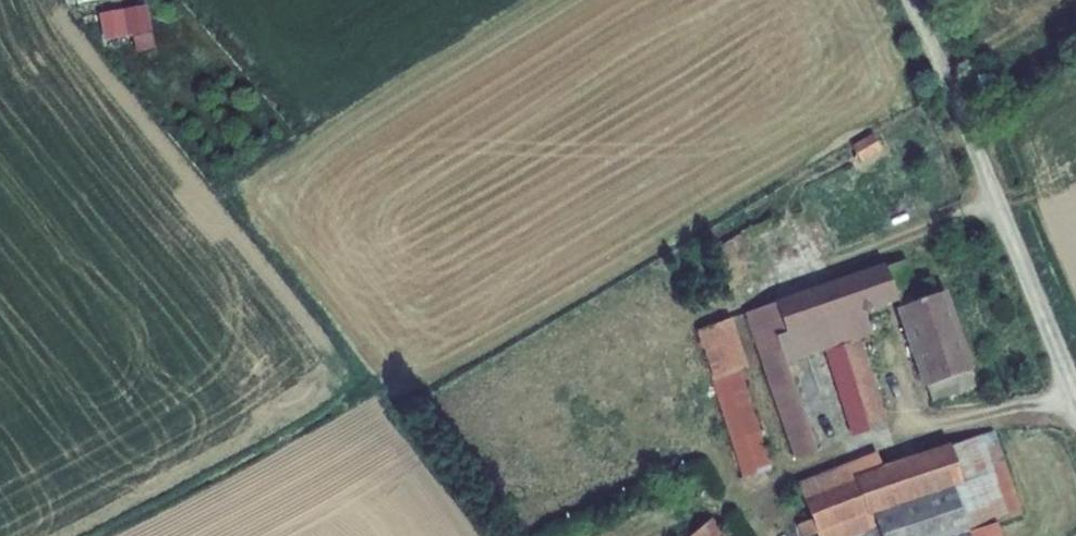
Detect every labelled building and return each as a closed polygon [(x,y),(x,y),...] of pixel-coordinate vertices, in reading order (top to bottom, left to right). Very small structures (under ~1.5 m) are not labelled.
[(148,5),(100,13),(104,41),(152,34),(148,5)] [(767,331),(822,477),(843,468),(809,379),(846,364),(878,449),(896,442),(893,436),(908,429),(878,350),(891,346),(880,318),(916,306),(923,303),(925,311),(919,314),(950,398),(994,381),(964,303),(958,306),(953,293),(935,300),(925,274),(906,282),(905,279),(767,331)] [(796,486),(745,340),(719,350),(771,496),(796,486)] [(1034,521),(1005,442),(897,483),(891,469),(812,500),(821,525),(824,532),(815,535),(994,535),(1002,533),(1034,521)] [(709,515),(686,535),(728,535),(709,515)]
